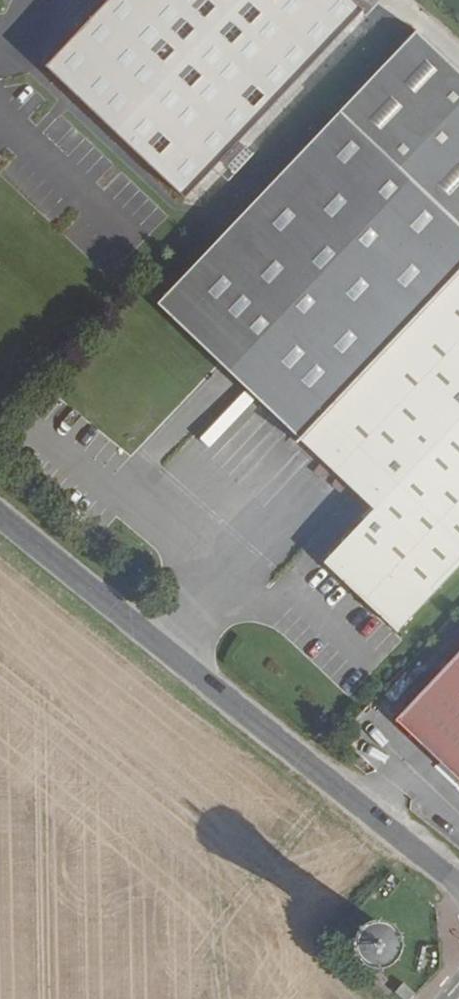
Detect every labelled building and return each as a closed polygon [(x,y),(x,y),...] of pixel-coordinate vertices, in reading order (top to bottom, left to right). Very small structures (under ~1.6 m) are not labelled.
[(356,0),(104,0),(47,60),(180,194),(360,4),(356,0)] [(339,112),(458,225),(458,72),(416,31),(339,112)] [(157,304),(374,509),(324,563),(397,631),(458,567),(458,226),(458,225),(339,112),(157,304)] [(147,588),(154,581),(140,569),(134,576),(143,583),(142,584),(147,588)] [(395,720),(458,780),(458,651),(395,720)] [(384,927),(380,926),(375,926),(371,928),(368,930),(365,934),(364,938),(364,942),(365,946),(367,950),(370,953),(373,955),(378,956),(382,955),(386,954),(389,951),(392,948),(393,944),(394,940),(393,935),(391,932),(388,929),(384,927)] [(403,998),(411,998),(415,994),(403,983),(395,991),(403,998)]
